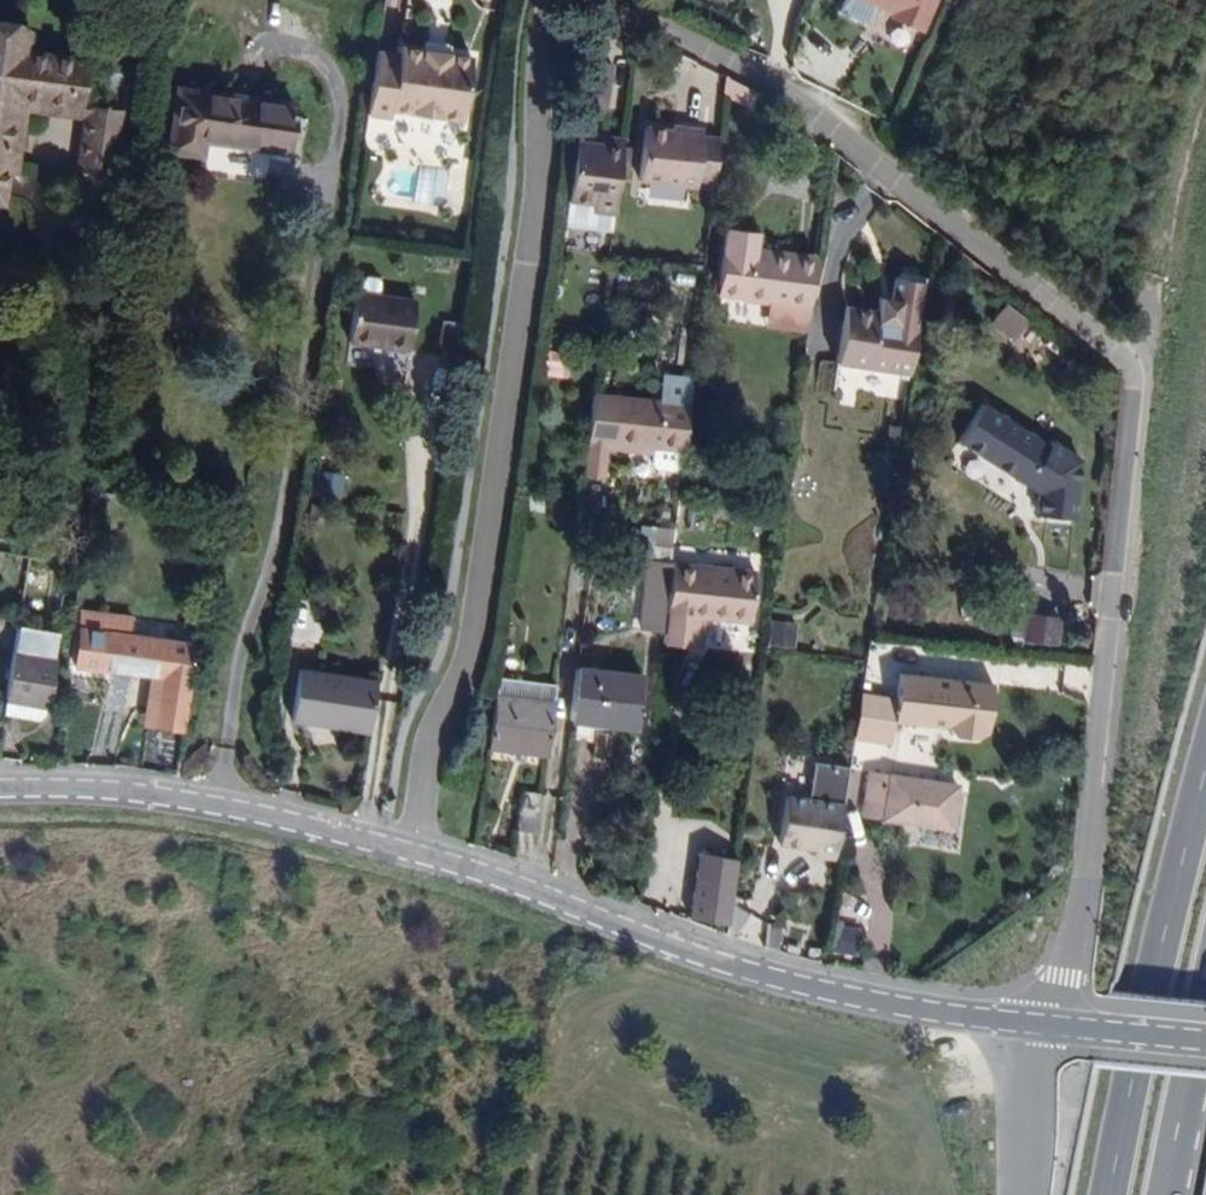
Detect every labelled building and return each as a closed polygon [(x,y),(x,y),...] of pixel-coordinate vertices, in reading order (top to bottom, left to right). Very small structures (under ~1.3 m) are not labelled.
[(936,0),(864,0),(879,7),(886,5),(895,9),(893,14),(892,16),(895,22),(921,34),(936,0)] [(886,5),(879,7),(893,14),(895,9),(886,5)] [(2,56),(4,56),(5,49),(36,53),(39,30),(27,20),(1,14),(0,14),(0,56),(2,56)] [(421,39),(419,50),(447,54),(449,44),(421,39)] [(396,54),(375,51),(366,112),(388,116),(389,108),(412,112),(417,119),(429,120),(436,116),(460,120),(469,57),(447,54),(419,50),(397,46),(396,54)] [(0,70),(0,169),(10,110),(34,113),(35,102),(75,108),(82,61),(36,53),(5,49),(4,56),(2,56),(0,70)] [(589,54),(584,85),(600,88),(598,104),(605,105),(612,58),(589,54)] [(600,88),(584,85),(582,102),(588,103),(598,104),(600,88)] [(175,86),(166,150),(200,156),(203,141),(285,153),(293,104),(175,86)] [(35,102),(34,113),(73,119),(75,108),(35,102)] [(582,102),(579,121),(586,122),(588,103),(582,102)] [(9,208),(13,184),(28,175),(34,113),(10,110),(0,169),(0,206),(9,208)] [(715,175),(720,132),(703,129),(703,123),(683,120),(683,122),(646,118),(639,173),(697,180),(698,174),(715,175)] [(73,186),(76,187),(85,121),(83,120),(73,186)] [(85,121),(76,187),(106,191),(116,125),(85,121)] [(601,137),(577,135),(568,193),(565,217),(612,222),(614,206),(623,132),(602,130),(601,137)] [(739,242),(740,235),(725,233),(723,240),(739,242)] [(756,308),(762,256),(753,255),(756,237),(740,235),(739,242),(723,240),(715,299),(741,303),(740,305),(756,308)] [(814,263),(762,256),(756,308),(767,309),(808,315),(814,263)] [(906,379),(914,328),(920,287),(916,281),(897,278),(891,282),(888,304),(887,307),(875,305),(874,315),(843,311),(835,368),(906,379)] [(395,348),(402,299),(354,293),(348,341),(395,348)] [(413,301),(402,299),(395,348),(407,350),(413,301)] [(1002,304),(988,322),(1013,340),(1027,322),(1002,304)] [(808,315),(767,309),(764,337),(804,343),(808,315)] [(591,392),(584,444),(604,446),(637,448),(638,442),(650,443),(684,445),(689,399),(591,392)] [(1024,481),(1034,466),(1046,447),(981,404),(956,440),(1023,482),(1024,481)] [(584,444),(581,474),(600,475),(604,446),(584,444)] [(1048,475),(1034,466),(1024,481),(1038,491),(1048,475)] [(634,525),(634,550),(667,551),(668,526),(634,525)] [(639,628),(663,631),(665,613),(670,565),(646,562),(639,628)] [(665,613),(719,620),(725,572),(670,565),(665,613)] [(725,572),(719,620),(748,624),(754,576),(725,572)] [(183,729),(194,644),(129,632),(131,617),(81,610),(73,666),(158,679),(152,724),(183,729)] [(1026,613),(1021,645),(1058,648),(1061,617),(1026,613)] [(769,619),(767,644),(793,647),(795,621),(769,619)] [(53,632),(13,627),(9,654),(3,700),(1,713),(35,718),(42,713),(43,705),(44,695),(51,696),(53,678),(47,677),(49,659),(53,632)] [(575,669),(570,707),(568,720),(634,728),(639,676),(575,669)] [(329,722),(339,724),(345,678),(297,670),(289,720),(329,726),(329,722)] [(863,694),(856,738),(887,743),(891,720),(925,724),(938,719),(956,737),(977,740),(988,731),(993,686),(900,674),(895,700),(863,694)] [(345,678),(339,724),(368,728),(375,683),(345,678)] [(495,696),(487,748),(510,751),(509,757),(512,763),(518,764),(523,759),(524,753),(546,756),(552,703),(555,685),(498,678),(495,696)] [(869,772),(862,816),(949,828),(956,785),(869,772)] [(522,791),(516,828),(535,832),(540,794),(522,791)] [(831,859),(840,807),(783,798),(776,844),(812,850),(811,856),(831,859)] [(692,861),(683,926),(722,931),(731,866),(692,861)] [(831,921),(826,950),(855,956),(861,927),(831,921)]
